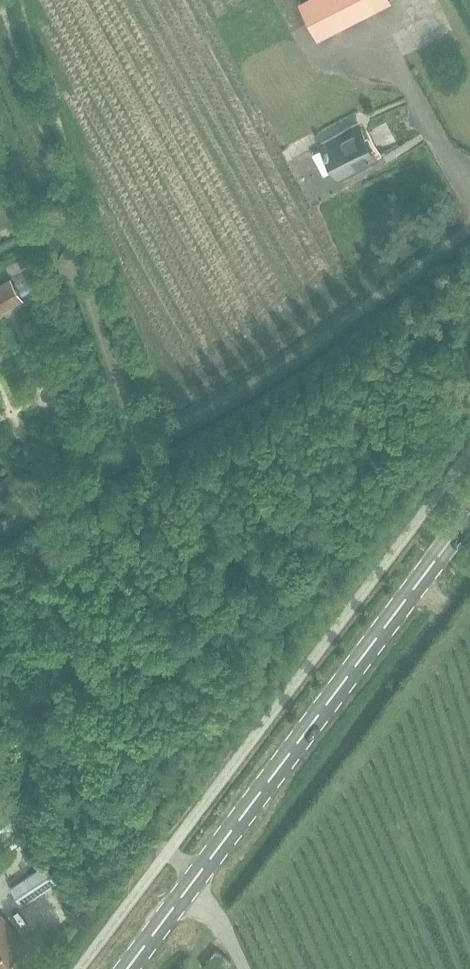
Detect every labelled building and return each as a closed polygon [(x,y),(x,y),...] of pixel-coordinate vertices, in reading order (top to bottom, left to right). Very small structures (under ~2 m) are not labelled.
[(390,0),(302,0),(300,1),(318,37),(390,0)] [(258,22),(246,27),(260,59),(272,53),(258,22)] [(340,177),(377,157),(358,122),(321,142),(340,177)] [(23,298),(11,277),(0,283),(0,311),(23,298)] [(14,799),(1,805),(7,817),(20,812),(14,799)] [(44,864),(11,886),(22,902),(55,880),(44,864)] [(24,944),(0,914),(0,963),(24,944)] [(231,961),(215,949),(203,965),(209,968),(225,968),(231,961)]
